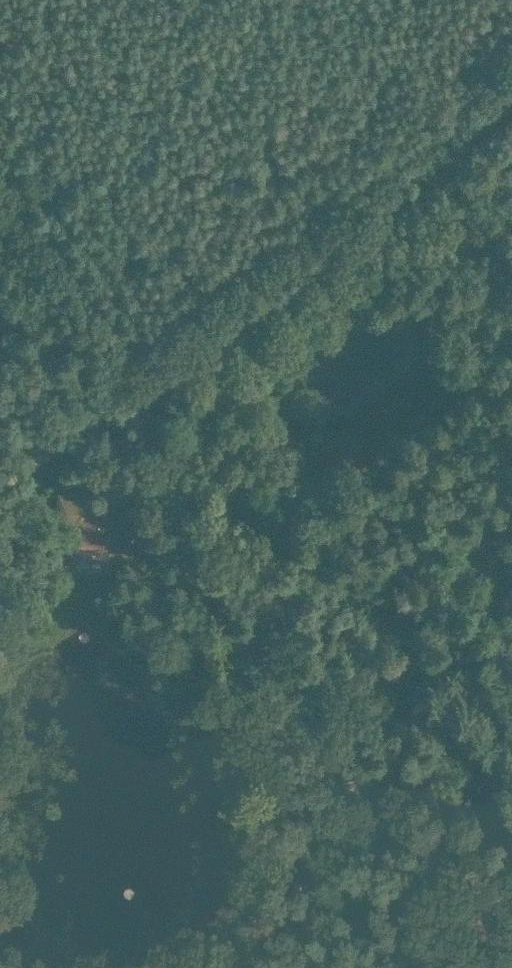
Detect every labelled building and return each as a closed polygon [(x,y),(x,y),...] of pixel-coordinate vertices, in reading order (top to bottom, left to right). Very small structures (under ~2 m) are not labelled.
[(140,513),(94,511),(94,507),(88,507),(89,492),(75,491),(74,512),(77,512),(75,545),(95,546),(133,547),(133,531),(154,532),(154,522),(155,502),(141,501),(140,513)]
